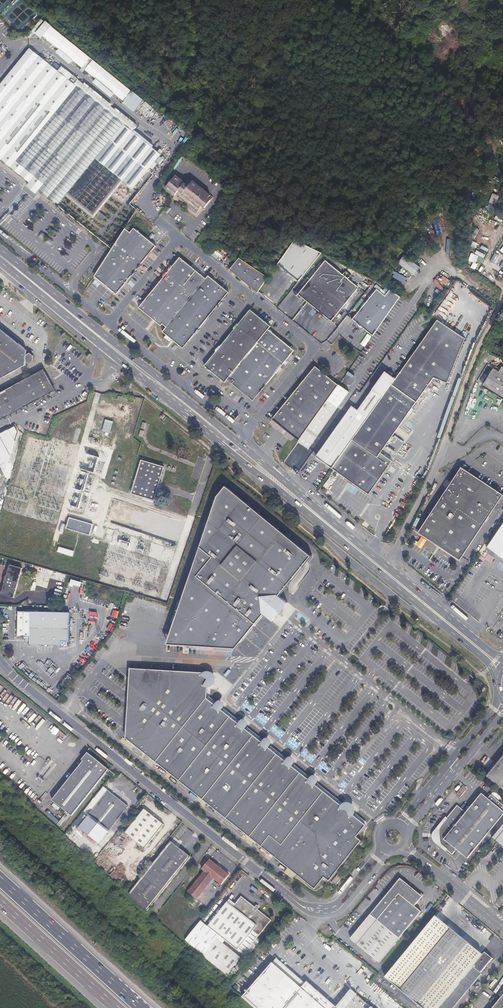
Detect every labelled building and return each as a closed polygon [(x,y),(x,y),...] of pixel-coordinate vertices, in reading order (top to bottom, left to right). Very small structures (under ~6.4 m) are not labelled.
[(134,110),(144,98),(45,20),(43,22),(41,19),(33,29),(42,36),(43,35),(59,48),(56,52),(70,63),(73,59),(84,68),(96,78),(93,81),(112,96),(113,94),(134,110)] [(95,158),(120,178),(123,181),(133,189),(160,155),(152,148),(154,146),(134,130),(133,132),(74,84),(30,48),(0,84),(0,159),(29,182),(39,190),(57,205),(65,196),(68,192),(95,158)] [(74,84),(133,132),(134,130),(137,127),(78,80),(74,84)] [(183,183),(174,176),(164,188),(173,196),(175,194),(179,197),(178,198),(180,200),(184,203),(196,213),(201,207),(203,208),(212,198),(191,181),(190,182),(186,179),(183,183)] [(65,196),(93,219),(123,181),(120,178),(93,212),(68,192),(65,196)] [(39,190),(29,182),(27,186),(36,193),(39,190)] [(184,203),(180,200),(175,206),(178,209),(184,203)] [(130,235),(124,230),(109,252),(92,277),(112,293),(116,296),(155,247),(134,230),(130,235)] [(302,244),(293,240),(277,264),(298,281),(300,278),(320,253),(302,244)] [(475,254),(471,253),(468,261),(475,263),(478,256),(484,258),(486,254),(476,250),(475,254)] [(320,253),(300,278),(306,282),(324,260),(341,274),(347,267),(334,260),(320,253)] [(166,328),(205,280),(179,259),(138,309),(161,328),(163,326),(166,328)] [(244,263),(239,260),(229,273),(256,296),(267,279),(255,271),(248,267),(244,263)] [(341,274),(324,260),(306,282),(296,294),(330,322),(357,288),(341,274)] [(207,277),(205,280),(166,328),(162,333),(182,350),(228,293),(207,277)] [(385,296),(377,290),(352,320),(372,337),(400,297),(395,294),(390,291),(385,296)] [(227,379),(267,330),(269,327),(249,311),(204,367),(223,384),(227,379)] [(465,339),(437,320),(396,379),(333,467),(332,468),(350,481),(369,494),(392,461),(380,453),(434,377),(447,383),(465,339)] [(26,364),(26,359),(29,360),(32,358),(32,356),(30,353),(26,354),(26,351),(0,329),(0,378),(26,364)] [(267,330),(227,379),(231,382),(229,383),(247,397),(253,402),(294,352),(267,330)] [(501,364),(497,370),(492,367),(482,384),(502,397),(502,366),(501,364)] [(42,369),(0,393),(0,421),(54,391),(42,369)] [(299,443),(322,410),(338,387),(315,369),(272,421),(274,422),(299,443)] [(333,467),(396,379),(385,371),(358,410),(360,412),(325,461),(333,467)] [(360,412),(358,410),(352,406),(317,456),(325,461),(360,412)] [(332,418),(322,410),(299,443),(298,444),(308,452),(332,418)] [(0,433),(0,475),(3,474),(17,430),(14,425),(0,433)] [(164,466),(141,459),(131,494),(154,500),(156,493),(164,466)] [(462,467),(419,532),(460,560),(502,495),(462,467)] [(190,627),(184,644),(234,649),(263,614),(272,622),(277,615),(278,617),(283,610),(282,609),(287,603),(278,595),(310,556),(225,486),(217,495),(176,618),(190,627)] [(148,516),(134,512),(132,520),(145,525),(143,531),(153,534),(154,530),(178,538),(183,522),(150,511),(148,516)] [(76,531),(79,521),(68,518),(65,528),(76,531)] [(92,525),(79,521),(76,531),(88,535),(92,525)] [(487,548),(502,558),(502,524),(487,548)] [(59,546),(58,552),(73,556),(74,551),(59,546)] [(12,572),(14,566),(9,565),(1,594),(5,595),(12,572)] [(13,598),(19,574),(12,572),(5,595),(13,598)] [(69,612),(18,611),(17,636),(20,636),(21,637),(22,638),(23,638),(24,637),(27,642),(27,643),(28,645),(29,645),(31,643),(61,644),(61,640),(68,641),(69,612)] [(168,643),(184,644),(190,627),(176,618),(168,643)] [(203,673),(130,669),(127,738),(180,781),(212,807),(315,889),(324,877),(329,881),(361,841),(356,837),(366,825),(354,816),(355,815),(356,813),(355,810),(355,808),(353,806),(350,804),(348,803),(345,803),(343,804),(341,806),(314,784),(316,782),(312,778),(310,781),(291,765),(293,762),(289,759),(286,762),(267,747),(269,744),(266,741),(264,744),(244,728),(246,726),(242,722),(240,725),(220,709),(222,706),(218,703),(216,706),(207,699),(206,696),(207,692),(207,688),(210,688),(213,687),(215,685),(216,682),(216,680),(216,678),(214,675),(212,673),(208,672),(205,672),(203,673)] [(223,708),(221,710),(237,722),(239,720),(223,708)] [(270,745),(269,747),(284,760),(285,758),(270,745)] [(107,770),(85,752),(79,759),(81,761),(50,800),(71,817),(107,770)] [(487,777),(502,790),(502,757),(487,777)] [(460,797),(465,790),(462,787),(456,794),(460,797)] [(128,807),(106,790),(87,815),(108,831),(128,807)] [(466,795),(438,830),(440,832),(439,843),(453,855),(457,850),(468,859),(502,817),(502,805),(492,795),(489,799),(483,794),(476,802),(466,795)] [(143,809),(124,834),(144,850),(163,825),(143,809)] [(108,831),(87,815),(78,827),(98,843),(108,831)] [(492,839),(502,848),(502,825),(492,839)] [(128,894),(147,911),(189,858),(169,842),(128,894)] [(188,892),(198,899),(214,879),(221,885),(230,874),(211,859),(203,869),(205,871),(188,892)] [(332,882),(336,886),(343,878),(338,874),(332,882)] [(400,878),(353,936),(352,938),(360,945),(380,962),(421,911),(414,906),(422,896),(400,878)] [(233,907),(227,903),(208,927),(220,937),(238,950),(253,931),(259,936),(271,920),(241,897),(233,907)] [(385,977),(422,1007),(453,1007),(481,974),(481,973),(493,958),(485,952),(482,954),(435,915),(385,977)] [(201,921),(186,940),(228,975),(242,958),(218,939),(220,937),(208,927),(201,921)] [(344,931),(340,936),(344,939),(348,934),(344,931)] [(243,998),(255,1007),(335,1007),(336,1007),(307,981),(305,983),(277,958),(243,998)] [(492,1007),(502,1007),(502,995),(492,1007)]
